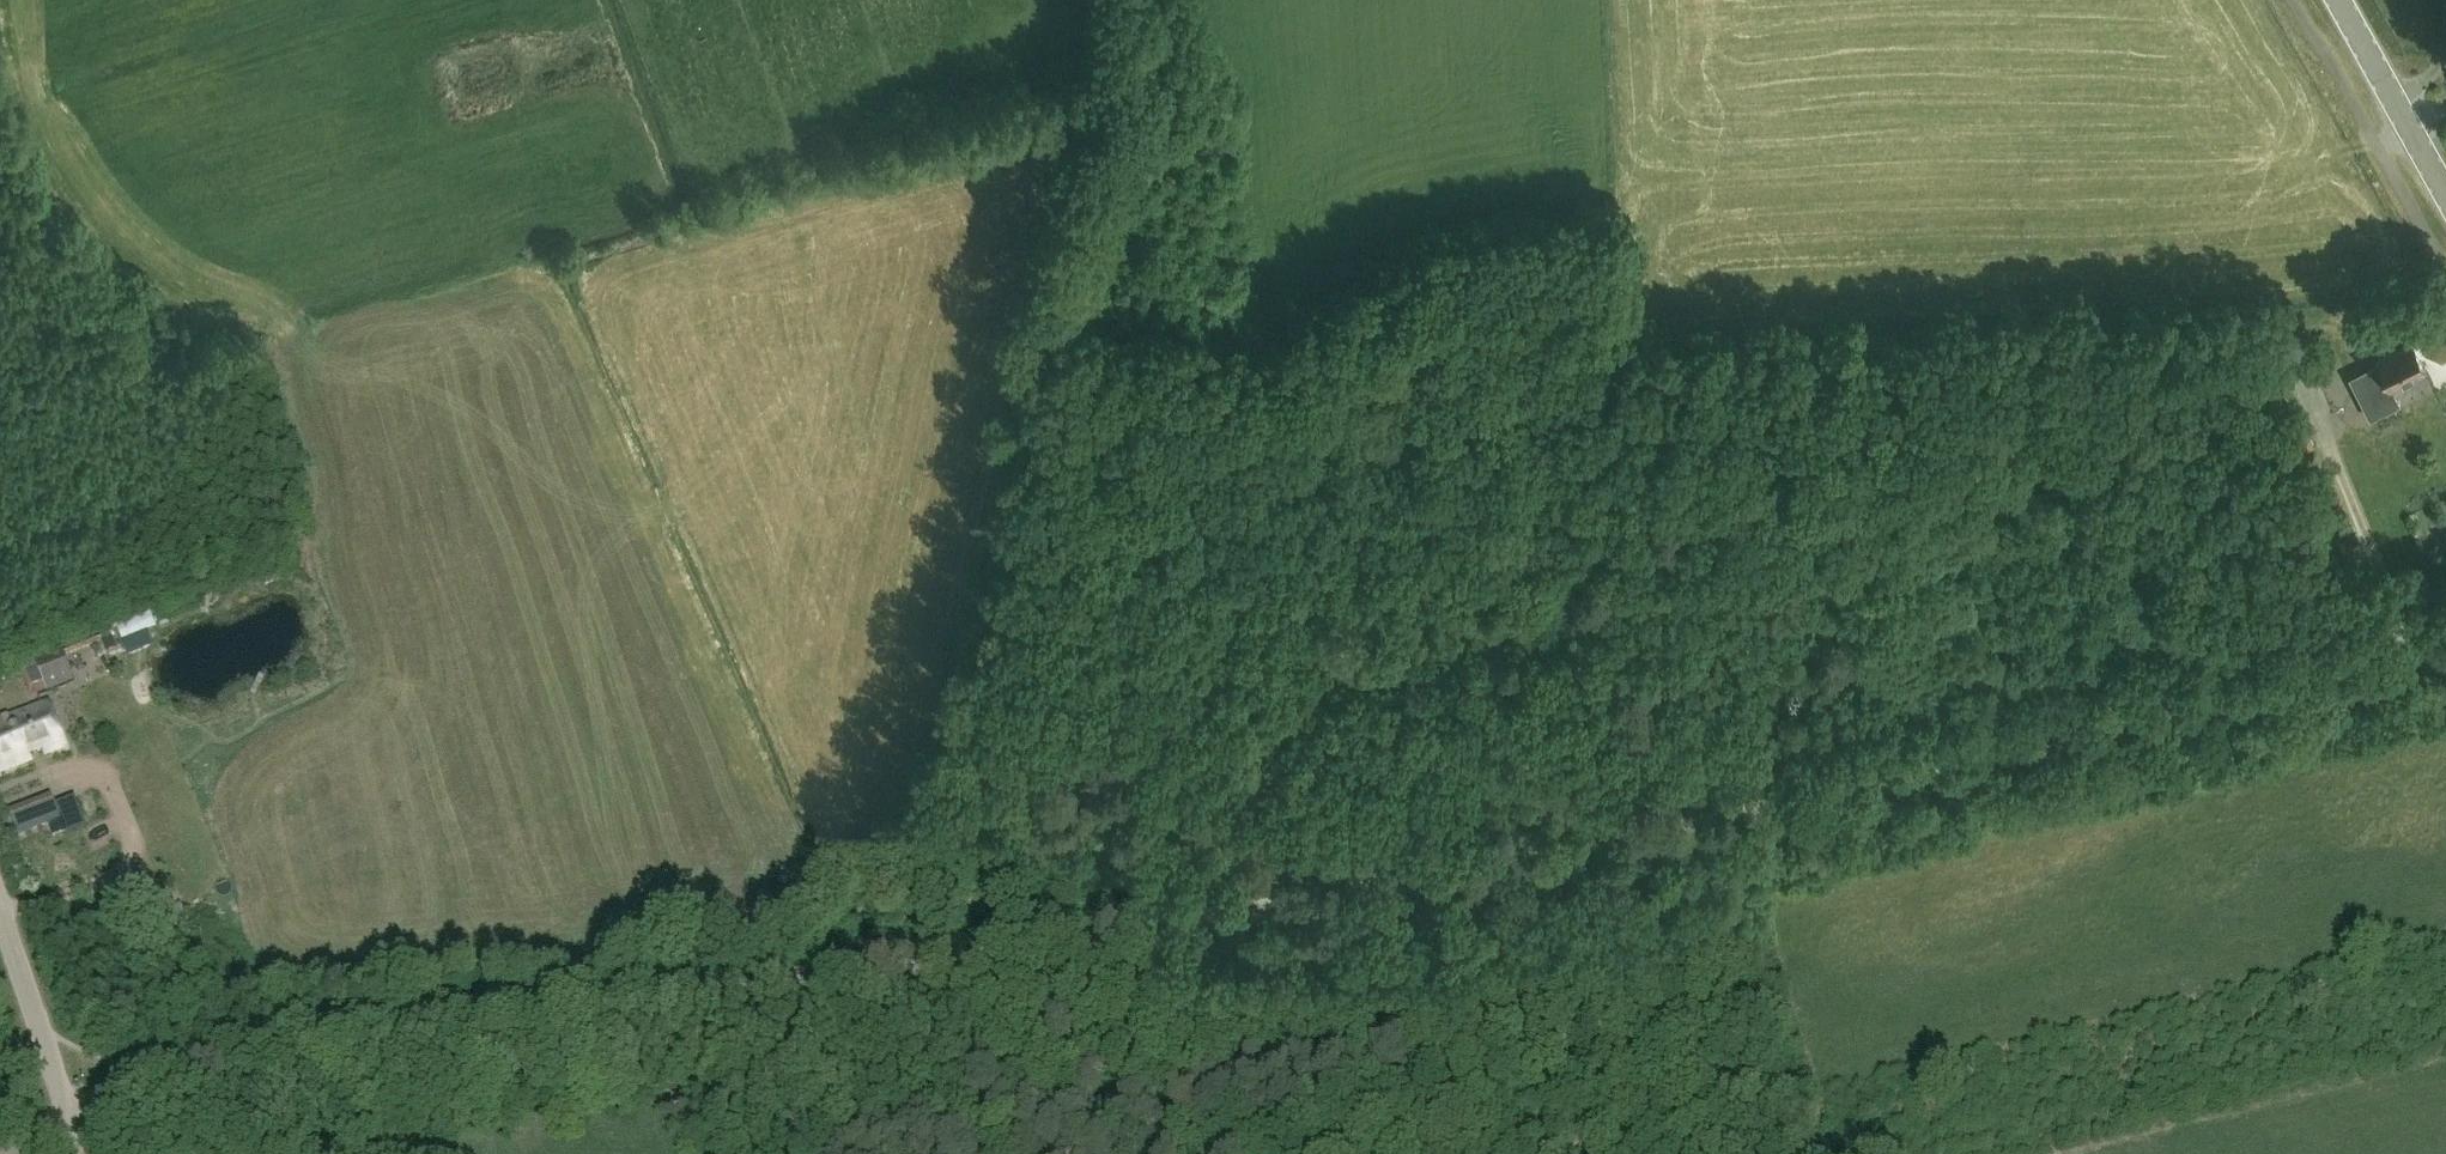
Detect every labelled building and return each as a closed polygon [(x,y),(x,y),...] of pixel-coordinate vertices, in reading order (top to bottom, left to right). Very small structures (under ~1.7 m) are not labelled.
[(2351,378),(2371,417),(2399,403),(2391,388),(2427,370),(2413,343),(2376,362),(2378,365),(2351,378)] [(63,650),(35,661),(47,691),(74,680),(63,650)] [(0,722),(0,772),(64,747),(48,704),(0,722)] [(60,804),(70,831),(89,824),(78,797),(60,804)]
